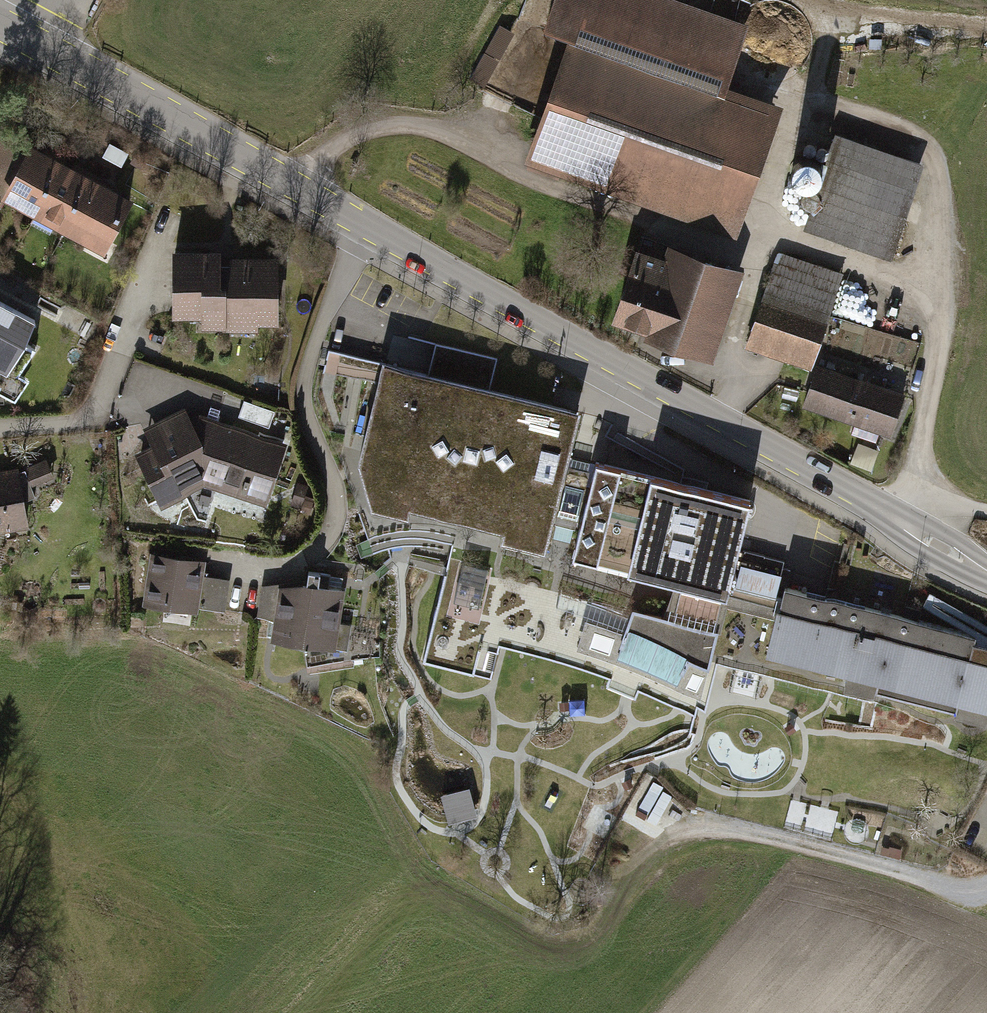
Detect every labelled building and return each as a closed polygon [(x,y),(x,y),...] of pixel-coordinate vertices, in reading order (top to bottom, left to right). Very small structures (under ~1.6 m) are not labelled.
[(741,235),(786,106),(733,88),(754,26),(681,0),(559,0),(549,30),(575,39),(529,170),(555,180),(558,172),(741,235)] [(34,149),(1,132),(0,135),(0,183),(13,189),(34,149)] [(930,166),(839,134),(807,226),(898,258),(930,166)] [(41,215),(70,162),(37,144),(34,149),(13,189),(8,198),(41,215)] [(58,226),(75,234),(103,180),(70,162),(41,215),(36,225),(54,234),(58,226)] [(138,198),(103,180),(75,234),(110,252),(138,198)] [(643,336),(720,360),(748,270),(671,246),(668,256),(641,248),(618,321),(645,329),(643,336)] [(178,247),(176,315),(208,316),(207,325),(230,326),(229,329),(264,330),(264,324),(284,324),(286,257),(238,255),(238,263),(229,263),(229,249),(178,247)] [(845,273),(779,252),(748,346),(814,367),(830,317),(845,273)] [(14,400),(26,381),(17,376),(33,349),(22,343),(32,321),(0,304),(0,392),(14,400)] [(580,411),(380,362),(355,461),(366,495),(548,540),(552,526),(579,533),(596,462),(569,455),(580,411)] [(807,386),(812,371),(784,362),(779,377),(807,386)] [(821,363),(806,407),(896,437),(911,393),(821,363)] [(271,504),(292,444),(205,413),(195,418),(190,408),(149,426),(158,447),(142,454),(165,506),(214,484),(271,504)] [(860,443),(855,462),(870,466),(875,447),(860,443)] [(575,547),(729,585),(750,501),(635,472),(596,462),(575,547)] [(61,483),(52,464),(34,473),(42,492),(61,483)] [(0,470),(0,533),(38,527),(22,465),(0,470)] [(216,497),(205,494),(202,504),(213,506),(216,497)] [(311,498),(300,494),(296,506),(307,510),(311,498)] [(209,562),(153,552),(144,603),(168,607),(166,617),(169,618),(168,625),(189,628),(190,621),(192,621),(194,611),(228,616),(234,582),(206,577),(209,562)] [(728,587),(680,575),(676,595),(672,604),(667,617),(549,588),(497,577),(499,570),(449,557),(423,659),(473,672),(482,638),(533,650),(535,643),(616,666),(679,696),(683,688),(699,696),(728,587)] [(277,620),(274,639),(305,645),(310,671),(385,660),(386,597),(345,590),(347,578),(312,572),(311,584),(283,580),(282,586),(267,583),(261,618),(277,620)] [(785,587),(782,597),(731,585),(727,601),(778,614),(769,649),(850,670),(846,688),(877,692),(971,718),(986,722),(986,644),(982,643),(984,635),(785,587)] [(144,630),(144,617),(132,617),(132,630),(144,630)] [(890,744),(895,714),(883,712),(885,699),(877,698),(877,692),(846,688),(845,694),(776,684),(777,672),(727,665),(719,718),(890,744)] [(471,792),(445,799),(448,809),(453,825),(478,818),(471,792)]
